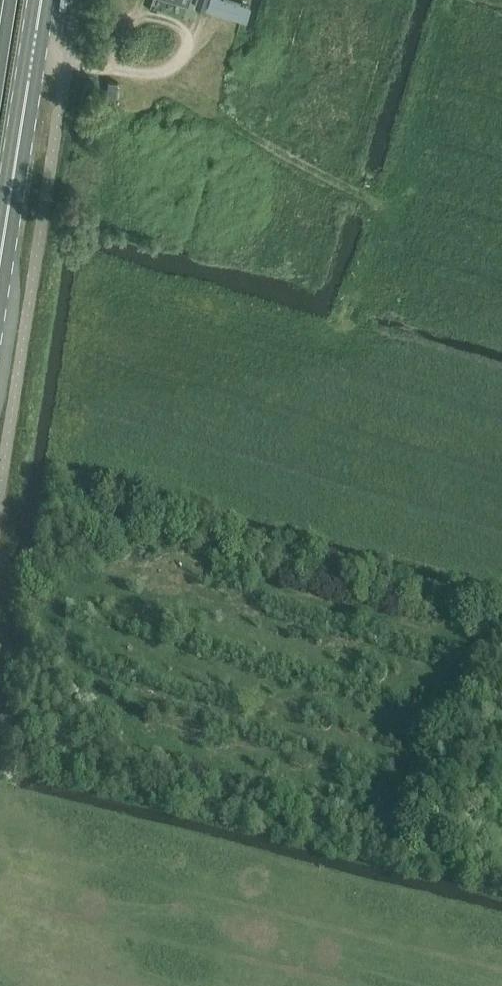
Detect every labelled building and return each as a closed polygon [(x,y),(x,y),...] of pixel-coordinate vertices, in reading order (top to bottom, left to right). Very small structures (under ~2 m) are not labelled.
[(241,0),(209,0),(207,8),(247,19),(252,3),(241,0)]
